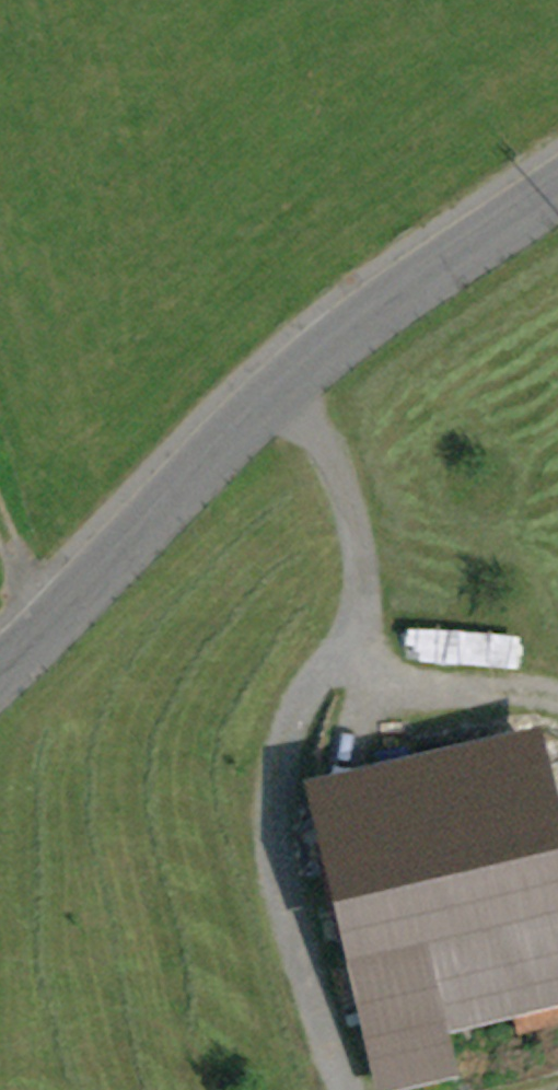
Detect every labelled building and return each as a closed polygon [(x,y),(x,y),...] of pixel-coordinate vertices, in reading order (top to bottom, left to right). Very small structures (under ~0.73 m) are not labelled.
[(325,814),(380,1060),(557,1020),(557,894),(530,768),(325,814)]
